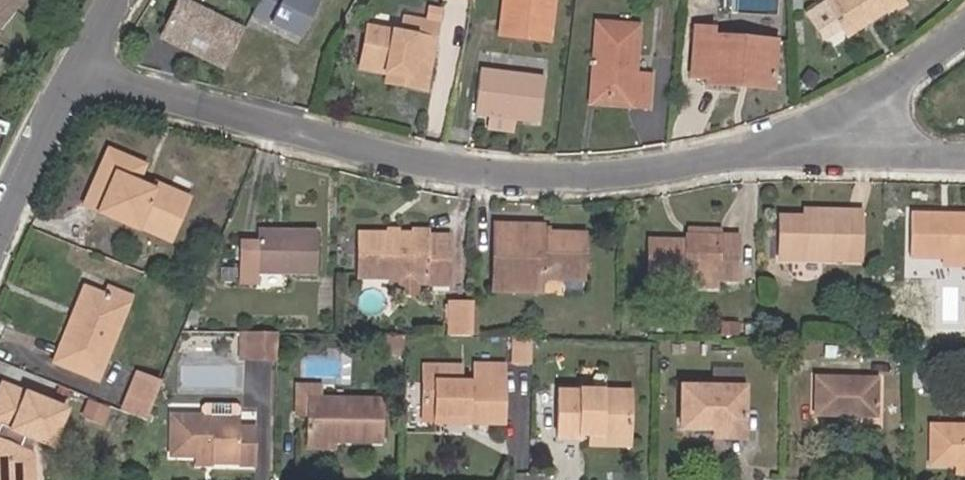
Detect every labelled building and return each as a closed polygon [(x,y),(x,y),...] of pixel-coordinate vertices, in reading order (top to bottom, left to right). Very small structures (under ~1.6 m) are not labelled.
[(12,0),(0,0),(0,13),(12,0)] [(277,0),(259,0),(246,26),(295,51),(312,17),(277,0)] [(498,38),(546,43),(550,0),(502,0),(498,38)] [(840,34),(863,18),(867,24),(899,1),(898,0),(831,0),(822,7),(840,34)] [(241,35),(178,3),(158,43),(174,50),(179,48),(185,50),(183,54),(223,72),(241,35)] [(437,10),(426,8),(424,19),(435,21),(437,10)] [(361,71),(387,76),(398,78),(397,85),(423,90),(434,23),(401,17),(397,36),(368,30),(361,71)] [(844,39),(867,24),(863,18),(840,34),(844,39)] [(597,74),(595,99),(628,101),(628,107),(646,107),(647,77),(628,76),(630,28),(589,25),(587,66),(597,74)] [(695,29),(692,78),(707,79),(707,85),(768,90),(772,43),(712,38),(713,31),(695,29)] [(475,115),(487,117),(512,120),(536,123),(542,81),(480,73),(475,115)] [(398,78),(387,76),(386,83),(397,85),(398,78)] [(511,135),(512,120),(487,117),(485,132),(511,135)] [(160,221),(170,226),(182,201),(148,186),(145,192),(132,185),(139,168),(103,152),(79,208),(131,232),(133,228),(153,237),(160,221)] [(781,217),(780,258),(858,260),(859,213),(815,211),(815,217),(781,217)] [(914,258),(947,259),(947,267),(964,268),(964,213),(915,211),(914,258)] [(153,237),(163,242),(170,226),(160,221),(153,237)] [(493,229),(492,296),(539,296),(539,277),(582,277),(582,237),(541,235),(541,229),(493,229)] [(242,241),(240,281),(253,281),(254,274),(313,275),(314,232),(256,233),(255,241),(242,241)] [(357,236),(357,275),(423,276),(423,283),(447,283),(448,236),(357,236)] [(653,243),(652,276),(734,277),(735,238),(685,237),(685,243),(653,243)] [(52,361),(95,379),(129,299),(106,290),(103,299),(86,293),(69,332),(65,331),(52,361)] [(471,337),(472,301),(447,301),(446,337),(471,337)] [(233,362),(241,362),(241,334),(233,334),(233,362)] [(241,362),(277,363),(277,336),(241,334),(241,362)] [(383,357),(400,357),(401,336),(383,335),(383,357)] [(532,362),(532,338),(511,337),(511,362),(532,362)] [(423,368),(422,386),(434,386),(433,402),(433,416),(466,417),(466,422),(503,423),(505,367),(478,366),(477,384),(461,383),(461,368),(423,368)] [(145,421),(161,383),(139,374),(123,412),(145,421)] [(817,376),(816,416),(873,418),(874,376),(817,376)] [(46,447),(60,412),(2,386),(0,391),(0,479),(29,479),(28,455),(16,450),(22,437),(46,447)] [(434,386),(422,386),(422,401),(433,402),(434,386)] [(622,413),(622,391),(578,389),(578,393),(556,392),(554,436),(578,437),(579,432),(589,433),(629,434),(629,414),(622,413)] [(681,439),(709,439),(742,440),(742,397),(681,395),(681,439)] [(107,408),(87,400),(82,414),(102,422),(107,408)] [(303,401),(303,443),(322,444),(379,445),(379,402),(303,401)] [(198,417),(236,417),(235,404),(199,404),(198,417)] [(236,429),(236,417),(198,417),(172,416),(171,451),(192,452),(208,452),(208,460),(236,460),(237,460),(253,460),(254,429),(236,429)] [(953,462),(964,463),(964,427),(929,426),(929,462),(953,462)] [(589,433),(589,442),(629,444),(629,434),(589,433)]
